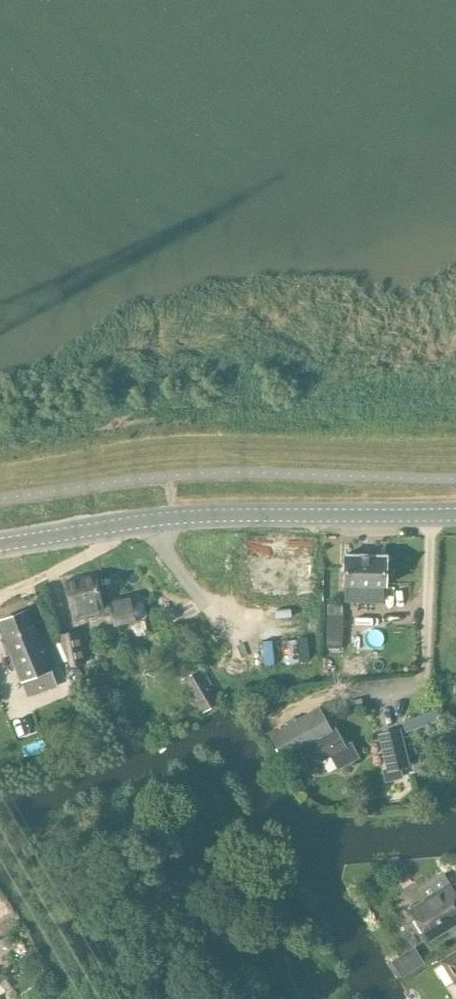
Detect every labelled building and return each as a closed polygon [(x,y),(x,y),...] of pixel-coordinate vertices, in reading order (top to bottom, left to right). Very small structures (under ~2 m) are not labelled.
[(294,553),(237,553),(237,581),(294,581),(294,553)] [(344,583),(385,584),(385,575),(385,554),(345,553),(344,583)] [(74,618),(74,620),(111,612),(114,624),(139,618),(145,617),(146,614),(144,603),(141,601),(135,602),(134,596),(101,602),(95,574),(66,581),(74,618)] [(21,681),(50,670),(28,609),(0,620),(0,626),(21,681)] [(405,651),(405,627),(333,626),(333,650),(405,651)] [(58,634),(71,666),(86,662),(80,630),(58,634)] [(200,668),(182,679),(195,702),(213,692),(200,668)] [(318,709),(270,735),(283,757),(299,748),(308,766),(330,754),(337,768),(357,757),(350,743),(344,746),(334,729),(330,731),(318,709)] [(379,735),(388,770),(408,765),(399,730),(379,735)] [(428,940),(455,923),(455,896),(450,885),(410,910),(428,940)] [(442,961),(449,973),(455,970),(455,972),(455,952),(447,958),(442,961)] [(44,983),(34,990),(39,998),(41,998),(50,993),(44,983)]
